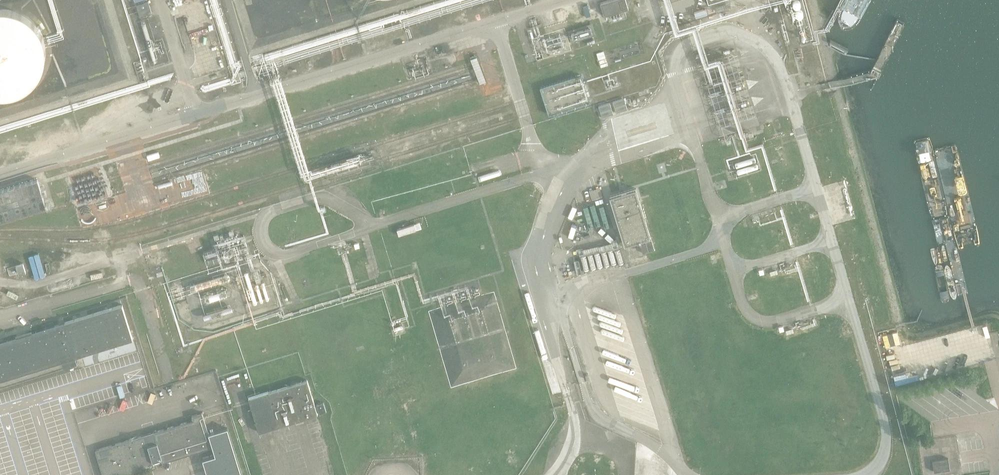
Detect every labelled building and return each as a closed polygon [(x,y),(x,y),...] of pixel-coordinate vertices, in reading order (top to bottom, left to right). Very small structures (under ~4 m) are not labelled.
[(626,0),(608,0),(600,2),(604,15),(628,8),(626,0)] [(148,1),(140,4),(136,5),(140,16),(152,13),(148,1)] [(47,50),(46,45),(46,41),(45,37),(43,32),(41,29),(38,24),(35,21),(33,18),(26,13),(23,11),(17,9),(9,7),(2,7),(0,7),(0,93),(3,93),(8,93),(12,92),(19,90),(23,89),(27,86),(33,81),(39,75),(43,68),(44,63),(46,59),(46,55),(47,51),(47,50)] [(571,33),(573,39),(592,33),(590,27),(571,33)] [(204,30),(191,35),(203,69),(216,64),(204,30)] [(606,58),(604,52),(604,51),(596,53),(598,60),(606,58)] [(601,67),(608,65),(606,58),(599,61),(601,67)] [(579,78),(538,91),(546,119),(588,106),(579,78)] [(624,98),(613,102),(616,112),(627,109),(624,98)] [(610,103),(598,106),(602,117),(613,114),(610,103)] [(0,190),(0,224),(47,209),(38,179),(0,190)] [(600,188),(589,191),(592,201),(603,198),(600,188)] [(609,196),(623,242),(624,246),(651,237),(635,188),(609,196)] [(16,265),(19,274),(26,272),(23,263),(16,265)] [(56,325),(32,332),(31,330),(16,335),(17,337),(0,342),(0,381),(62,361),(64,368),(77,363),(75,357),(133,339),(122,305),(56,325)] [(307,380),(271,391),(249,398),(259,432),(318,414),(307,380)] [(316,405),(319,414),(326,411),(323,402),(316,405)] [(208,474),(243,474),(228,428),(209,434),(203,416),(202,412),(192,416),(193,420),(127,440),(126,435),(118,438),(119,443),(95,450),(103,474),(121,474),(154,465),(153,461),(162,458),(163,462),(202,450),(213,447),(216,455),(204,459),(208,474)] [(327,444),(320,422),(317,423),(323,446),(327,444)] [(948,458),(932,460),(934,472),(950,470),(948,458)]
